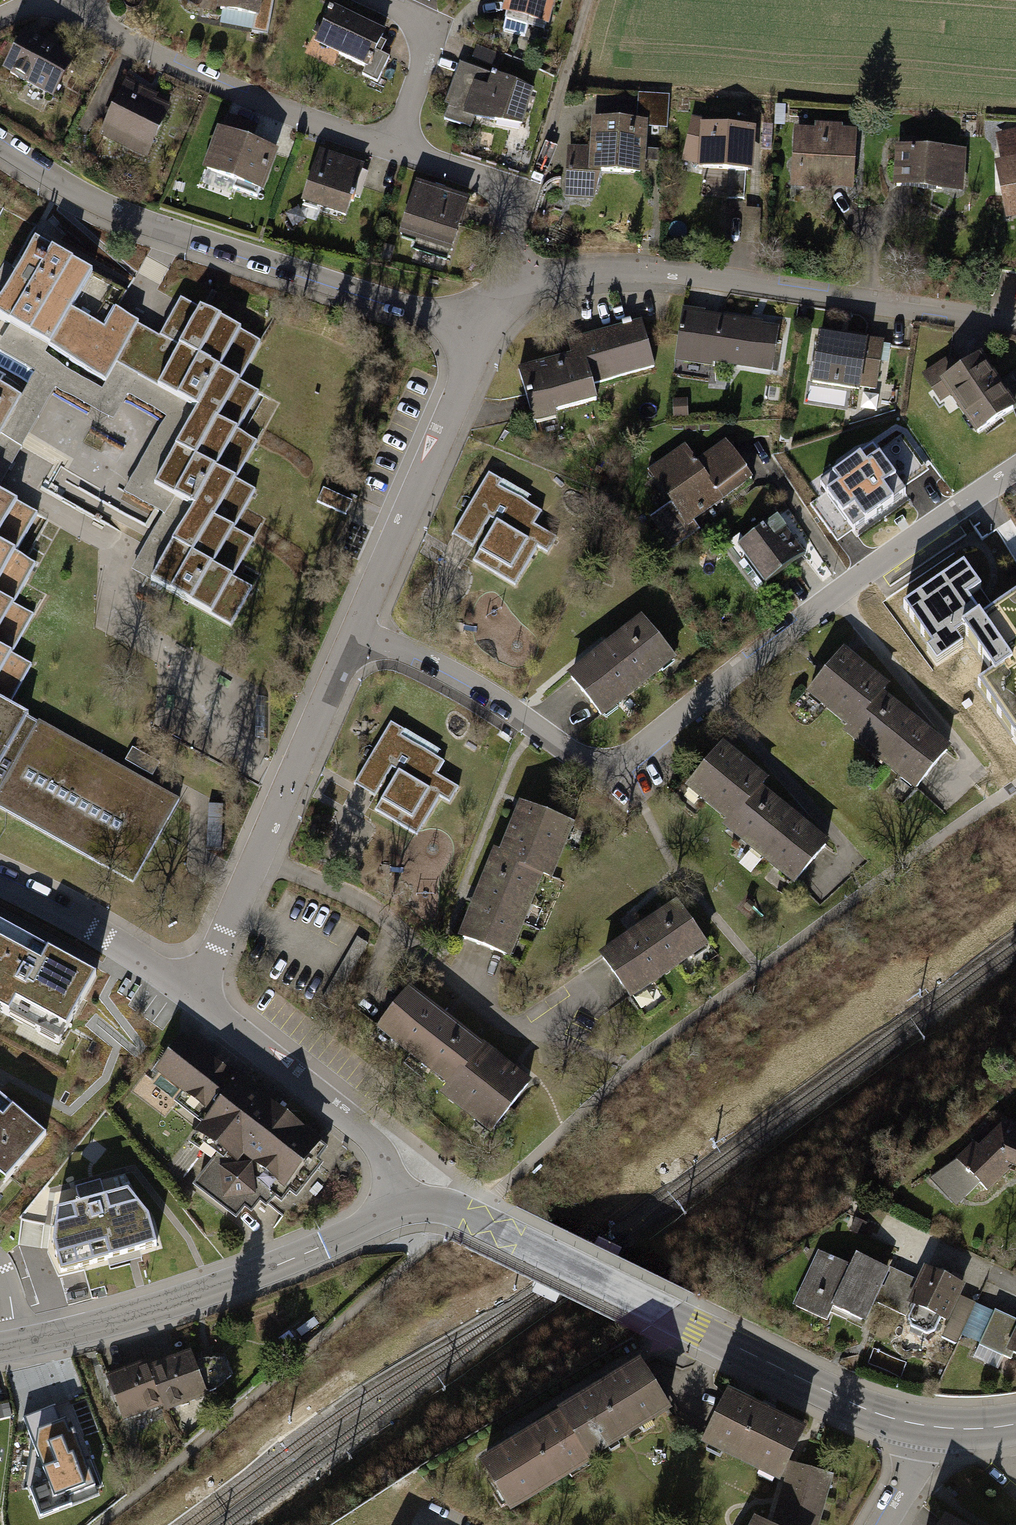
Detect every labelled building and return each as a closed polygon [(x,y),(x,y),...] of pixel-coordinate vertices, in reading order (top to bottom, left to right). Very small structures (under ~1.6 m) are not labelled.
[(255,15),(262,0),(218,0),(255,15)] [(501,14),(541,25),(548,0),(504,0),(501,14)] [(332,5),(312,43),(364,70),(384,33),(332,5)] [(19,36),(2,72),(53,95),(70,58),(19,36)] [(494,71),(480,110),(532,129),(547,89),(494,71)] [(116,76),(97,127),(149,146),(168,95),(116,76)] [(642,115),(588,117),(589,147),(563,148),(564,186),(593,185),(593,167),(644,166),(642,115)] [(218,120),(201,162),(261,185),(278,144),(218,120)] [(756,122),(688,123),(688,174),(757,173),(756,122)] [(845,132),(794,132),(794,195),(845,194),(845,132)] [(993,139),(1009,213),(1015,212),(1015,134),(993,139)] [(321,147),(303,194),(349,212),(368,165),(321,147)] [(962,147),(893,149),(895,188),(963,186),(962,147)] [(418,184),(400,231),(446,249),(464,202),(418,184)] [(0,307),(0,323),(107,384),(118,365),(176,398),(121,494),(161,516),(130,571),(232,629),(254,590),(232,578),(254,540),(236,530),(257,493),(234,480),(257,441),(238,431),(260,394),(240,382),(261,345),(180,300),(160,336),(115,310),(124,294),(36,244),(0,307)] [(776,322),(685,310),(678,366),(714,371),(717,354),(771,361),(776,322)] [(574,359),(525,372),(538,420),(594,404),(587,380),(645,364),(633,321),(568,339),(574,359)] [(873,340),(816,335),(812,380),(869,385),(873,340)] [(930,379),(969,440),(1015,410),(1015,406),(979,348),(930,379)] [(20,408),(0,397),(0,448),(20,408)] [(872,448),(820,485),(853,530),(905,493),(898,483),(922,466),(901,435),(876,453),(872,448)] [(689,450),(650,474),(680,522),(746,481),(725,448),(698,464),(689,450)] [(489,473),(453,535),(474,547),(493,514),(499,518),(474,560),(515,586),(538,547),(548,553),(557,538),(534,524),(542,512),(499,486),(502,480),(489,473)] [(352,502),(323,488),(316,502),(345,516),(352,502)] [(9,705),(31,665),(11,654),(33,615),(13,603),(35,564),(15,552),(37,513),(0,497),(0,699),(9,705)] [(775,518),(739,545),(767,581),(803,554),(775,518)] [(965,563),(902,606),(934,651),(964,630),(994,673),(979,683),(1013,732),(1015,730),(1015,593),(989,612),(977,595),(984,590),(965,563)] [(640,619),(565,679),(600,722),(675,662),(640,619)] [(846,658),(812,694),(920,793),(954,757),(846,658)] [(133,882),(179,800),(9,705),(0,699),(0,808),(133,882)] [(391,722),(354,784),(374,796),(392,768),(397,771),(374,810),(416,835),(440,797),(449,802),(458,787),(436,774),(444,761),(401,736),(404,730),(391,722)] [(732,743),(690,787),(797,887),(838,844),(732,743)] [(517,811),(465,937),(516,958),(518,953),(568,832),(517,811)] [(638,934),(603,960),(637,1005),(709,950),(675,906),(638,934)] [(59,1041),(95,976),(48,950),(42,961),(0,939),(0,1008),(59,1041)] [(425,993),(385,1037),(486,1129),(526,1085),(425,993)] [(188,1040),(158,1080),(210,1117),(186,1151),(263,1206),(277,1187),(292,1198),(332,1142),(188,1040)] [(0,1098),(0,1186),(44,1134),(0,1098)] [(1007,1130),(1004,1126),(966,1163),(965,1160),(934,1185),(954,1210),(983,1186),(989,1192),(1014,1168),(1015,1169),(1015,1130),(1008,1127),(1007,1130)] [(128,1193),(58,1211),(51,1246),(60,1276),(157,1249),(148,1219),(128,1193)] [(877,1302),(906,1315),(911,1305),(950,1323),(942,1339),(957,1346),(977,1303),(964,1297),(967,1289),(928,1271),(921,1286),(889,1271),(888,1274),(855,1258),(849,1271),(819,1257),(794,1309),(825,1323),(832,1310),(866,1325),(877,1302)] [(980,1345),(1015,1362),(1015,1320),(996,1311),(980,1345)] [(212,1349),(131,1374),(146,1421),(227,1396),(212,1349)] [(642,1366),(561,1415),(592,1466),(672,1417),(642,1366)] [(785,1485),(793,1468),(809,1432),(727,1395),(703,1448),(785,1485)] [(561,1415),(481,1463),(512,1514),(592,1466),(561,1415)] [(68,1455),(30,1450),(25,1488),(63,1494),(64,1490),(82,1492),(87,1453),(68,1451),(68,1455)] [(793,1468),(785,1485),(827,1498),(832,1478),(793,1468)] [(785,1485),(777,1507),(821,1519),(827,1498),(785,1485)] [(770,1524),(820,1524),(821,1519),(777,1507),(770,1524)]
